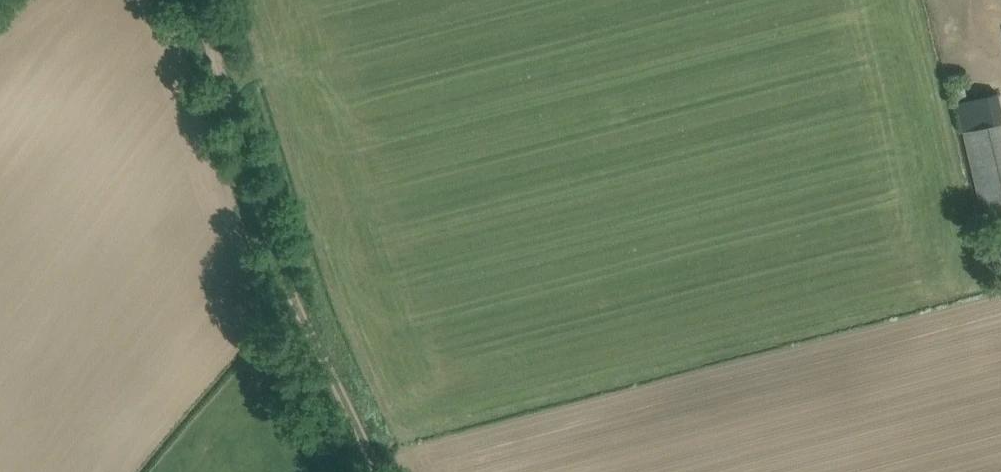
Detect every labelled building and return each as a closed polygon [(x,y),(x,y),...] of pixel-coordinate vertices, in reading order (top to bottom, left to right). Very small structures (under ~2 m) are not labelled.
[(980,204),(1000,199),(1000,124),(963,133),(980,204)]
